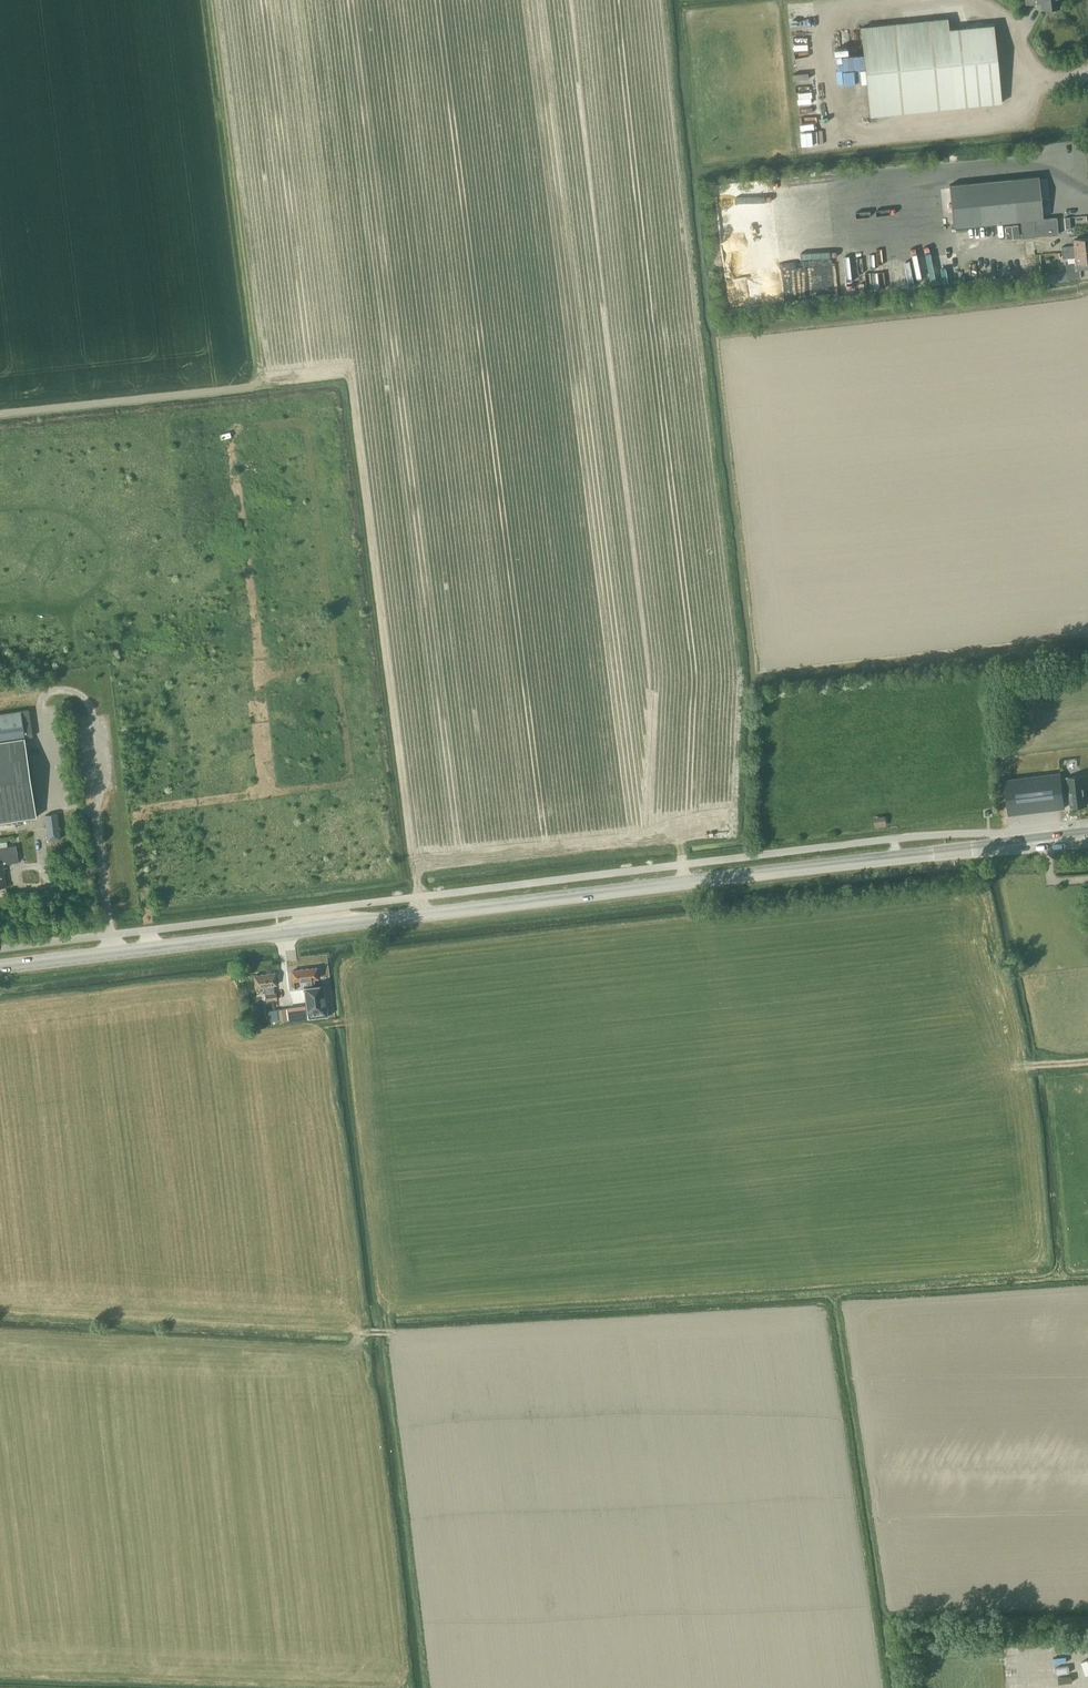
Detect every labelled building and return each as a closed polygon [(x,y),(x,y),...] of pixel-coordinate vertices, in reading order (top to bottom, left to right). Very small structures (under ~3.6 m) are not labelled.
[(1026,4),(1041,3),(1042,10),(1059,8),(1058,0),(1026,0),(1026,4)] [(794,18),(794,32),(807,32),(807,18),(794,18)] [(949,29),(948,26),(947,18),(860,27),(869,116),(1001,103),(993,25),(949,29)] [(950,184),(953,227),(1004,222),(1005,227),(1008,227),(1009,239),(1058,234),(1057,217),(1043,219),(1039,175),(950,184)] [(1087,249),(1087,238),(1073,239),(1074,245),(1062,247),(1062,252),(1087,249)] [(1087,261),(1087,249),(1062,252),(1063,258),(1075,257),(1076,262),(1087,261)] [(1048,272),(1056,271),(1055,263),(1047,264),(1048,272)] [(1067,282),(1065,272),(1042,275),(1043,286),(1067,282)] [(25,738),(32,737),(29,709),(20,711),(0,714),(0,822),(36,817),(25,738)] [(1086,806),(1083,790),(1086,789),(1084,777),(1061,780),(1060,774),(1005,781),(1009,815),(1065,807),(1063,793),(1070,792),(1072,808),(1086,806)] [(875,814),(876,825),(887,823),(886,813),(875,814)] [(48,840),(60,839),(57,814),(45,815),(48,840)] [(19,862),(16,845),(0,848),(0,887),(6,886),(3,864),(19,862)] [(310,1019),(329,1016),(324,984),(316,985),(315,979),(319,978),(318,968),(293,971),(294,981),(306,980),(307,986),(306,986),(310,1019)] [(267,1000),(278,999),(277,992),(275,993),(275,985),(277,985),(276,973),(255,975),(256,987),(266,986),(266,994),(267,1000)] [(277,1022),(290,1020),(289,1008),(275,1010),(277,1022)]
